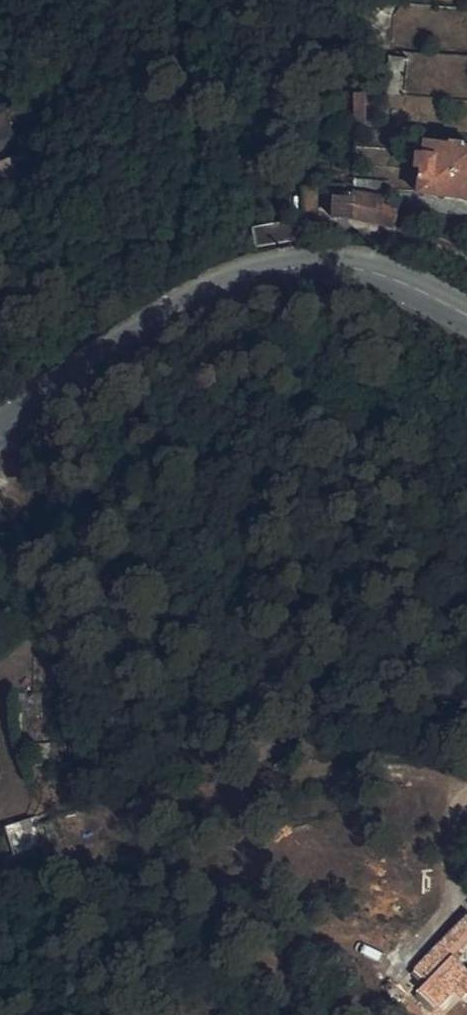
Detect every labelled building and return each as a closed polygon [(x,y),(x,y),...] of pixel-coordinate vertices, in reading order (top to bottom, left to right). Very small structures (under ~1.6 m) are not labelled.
[(403,16),(400,5),(392,8),(396,19),(403,16)] [(407,103),(415,65),(395,61),(388,100),(407,103)] [(368,131),(366,96),(353,96),(355,131),(368,131)] [(421,151),(419,167),(417,192),(466,197),(466,145),(422,140),(421,151)] [(0,161),(0,181),(27,169),(20,153),(0,161)] [(388,207),(390,183),(354,179),(353,193),(383,196),(382,207),(388,207)] [(351,215),(353,194),(344,193),(343,196),(334,195),(332,213),(351,215)] [(395,208),(388,207),(382,207),(383,196),(353,193),(353,194),(351,215),(350,218),(393,222),(395,208)] [(253,224),(254,244),(305,237),(301,216),(253,224)] [(454,962),(466,947),(466,925),(419,980),(430,990),(423,999),(440,1014),(449,1014),(457,1006),(463,1011),(466,1007),(466,973),(454,962)]
